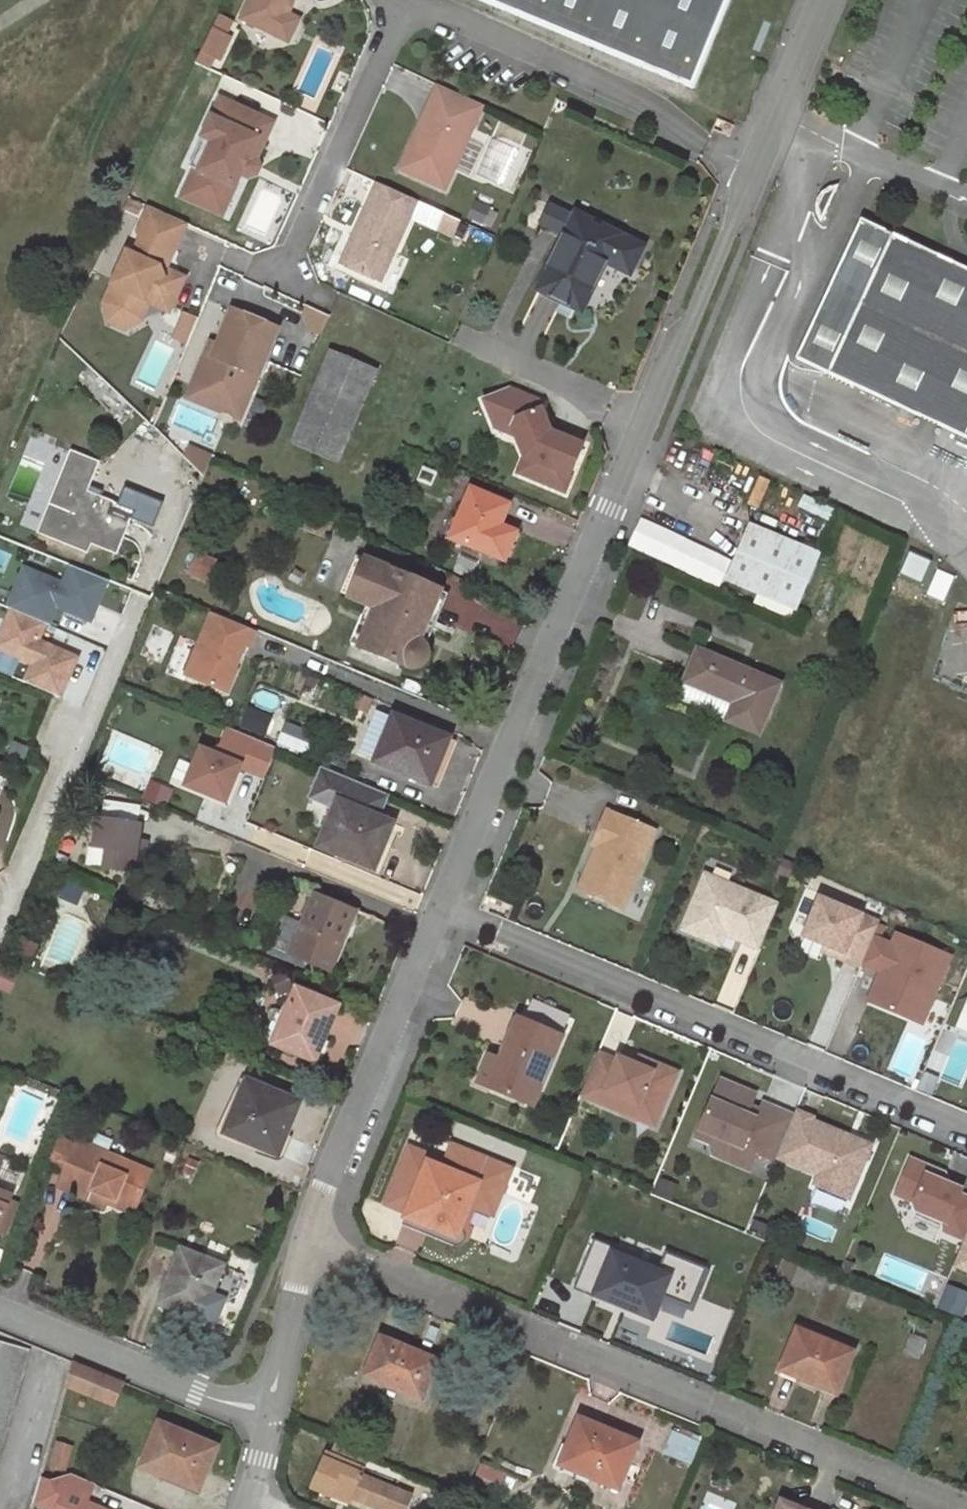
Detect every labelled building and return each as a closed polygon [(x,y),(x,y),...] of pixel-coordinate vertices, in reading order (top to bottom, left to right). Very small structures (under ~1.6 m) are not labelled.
[(241,18),(276,35),(284,33),(290,20),(287,13),(293,1),(291,0),(250,0),(241,18)] [(691,87),(727,0),(478,0),(691,87)] [(298,19),(287,13),(290,20),(284,33),(276,35),(287,41),(298,19)] [(221,16),(202,62),(218,69),(238,23),(221,16)] [(482,105),(437,85),(427,106),(434,110),(428,125),(420,121),(399,168),(444,189),(482,105)] [(271,120),(218,97),(209,117),(215,119),(207,135),(212,138),(198,169),(193,167),(185,184),(188,190),(219,204),(229,184),(233,186),(239,172),(247,154),(254,157),(271,120)] [(434,110),(427,106),(420,121),(428,125),(434,110)] [(215,119),(209,117),(187,164),(193,167),(198,169),(212,138),(207,135),(215,119)] [(257,166),(254,157),(247,154),(245,160),(239,172),(246,176),(254,172),(257,166)] [(415,200),(376,182),(340,263),(379,281),(415,200)] [(188,190),(185,184),(180,196),(220,214),(233,186),(229,184),(219,204),(188,190)] [(461,220),(415,200),(409,214),(454,235),(461,220)] [(532,209),(512,200),(507,212),(541,229),(543,223),(545,220),(531,213),(532,209)] [(482,222),(488,207),(475,201),(468,216),(482,222)] [(537,290),(559,300),(581,311),(605,263),(629,275),(642,248),(575,214),(573,219),(536,201),(532,209),(531,213),(545,220),(543,223),(565,235),(537,290)] [(185,223),(148,206),(137,231),(140,237),(145,239),(137,257),(126,251),(102,303),(103,306),(134,320),(145,296),(170,307),(182,279),(181,276),(174,273),(171,277),(167,275),(165,269),(185,223)] [(861,219),(797,357),(966,437),(966,268),(861,219)] [(171,277),(174,273),(165,269),(167,275),(171,277)] [(168,311),(170,307),(145,296),(134,320),(103,306),(106,321),(123,329),(140,319),(148,302),(168,311)] [(212,355),(205,352),(191,385),(231,401),(237,387),(251,393),(277,327),(231,308),(217,343),(212,355)] [(217,343),(210,341),(205,352),(212,355),(217,343)] [(375,372),(329,352),(292,443),(337,463),(375,372)] [(231,401),(191,385),(187,397),(240,419),(251,393),(237,387),(231,401)] [(573,497),(599,432),(498,393),(485,425),(528,442),(516,474),(573,497)] [(188,451),(208,463),(212,454),(191,444),(188,451)] [(70,453),(60,479),(87,490),(97,464),(70,453)] [(87,490),(60,479),(59,483),(85,493),(87,490)] [(85,493),(59,483),(55,493),(62,496),(47,534),(88,551),(91,541),(116,552),(132,512),(85,493)] [(471,489),(459,521),(456,528),(451,539),(503,561),(514,531),(499,526),(507,504),(471,489)] [(40,531),(47,534),(62,496),(55,493),(40,531)] [(449,525),(456,528),(459,521),(452,517),(449,525)] [(817,554),(749,525),(726,579),(794,608),(817,554)] [(199,552),(189,575),(206,581),(216,558),(199,552)] [(348,597),(365,605),(375,609),(368,624),(375,627),(366,651),(389,661),(408,669),(417,668),(423,663),(426,656),(426,649),(423,644),(419,640),(440,589),(365,557),(348,597)] [(24,568),(8,606),(12,608),(46,622),(49,623),(56,606),(91,620),(107,580),(72,566),(64,585),(24,568)] [(350,644),(366,651),(375,627),(368,624),(375,609),(365,605),(350,644)] [(12,608),(0,636),(0,647),(34,661),(25,681),(59,696),(76,656),(38,640),(46,622),(12,608)] [(256,630),(212,612),(186,675),(226,691),(245,644),(250,646),(256,630)] [(173,636),(155,627),(141,654),(159,662),(173,636)] [(759,733),(780,685),(698,649),(683,681),(733,703),(727,720),(759,733)] [(252,711),(246,727),(268,734),(273,718),(252,711)] [(392,721),(377,715),(361,752),(377,759),(392,721)] [(394,717),(392,721),(377,759),(375,762),(430,785),(448,740),(394,717)] [(265,775),(277,746),(229,726),(221,745),(215,748),(213,752),(201,747),(187,783),(225,799),(239,764),(265,775)] [(388,792),(325,766),(312,797),(335,806),(318,846),(373,869),(392,824),(377,817),(388,792)] [(150,783),(144,797),(162,805),(168,790),(150,783)] [(656,831),(608,811),(594,845),(597,847),(603,850),(585,892),(624,908),(656,831)] [(140,826),(97,820),(93,847),(105,849),(103,869),(141,874),(144,854),(136,853),(138,842),(140,826)] [(146,843),(138,842),(136,853),(144,854),(146,843)] [(603,850),(597,847),(580,890),(585,892),(603,850)] [(759,950),(777,906),(704,875),(681,930),(713,943),(717,932),(724,935),(759,950)] [(352,912),(314,895),(302,923),(293,946),(277,938),(274,937),(269,947),(305,961),(329,970),(342,937),(338,935),(342,925),(347,927),(352,912)] [(274,937),(277,938),(286,917),(289,909),(262,898),(249,928),(274,937)] [(872,937),(878,923),(820,899),(804,936),(843,952),(841,958),(860,967),(861,964),(872,937)] [(293,946),(302,923),(286,917),(277,938),(293,946)] [(338,935),(342,937),(347,927),(342,925),(338,935)] [(717,932),(713,943),(720,946),(724,935),(717,932)] [(891,945),(872,937),(861,964),(885,974),(882,981),(877,979),(867,1002),(912,1021),(918,1006),(927,1010),(950,957),(895,934),(891,945)] [(38,945),(19,938),(13,951),(31,958),(38,945)] [(824,951),(841,958),(843,952),(826,945),(824,951)] [(305,961),(269,947),(267,953),(302,967),(305,961)] [(296,989),(286,1014),(273,1045),(315,1062),(338,1006),(296,989)] [(560,1037),(568,1017),(532,1001),(524,1022),(560,1037)] [(918,1006),(912,1021),(921,1025),(927,1010),(918,1006)] [(264,1040),(273,1045),(286,1014),(277,1011),(264,1040)] [(500,1061),(488,1089),(531,1106),(560,1037),(524,1022),(518,1019),(500,1061)] [(616,1059),(597,1051),(580,1092),(617,1108),(622,1097),(659,1112),(677,1071),(649,1059),(645,1067),(635,1063),(617,1055),(616,1059)] [(645,1067),(649,1059),(639,1055),(635,1063),(645,1067)] [(488,1089),(500,1061),(488,1056),(477,1083),(488,1089)] [(776,1157),(793,1116),(761,1102),(759,1107),(754,1118),(746,1114),(750,1104),(754,1095),(718,1080),(694,1138),(709,1144),(724,1139),(755,1152),(774,1160),(776,1157)] [(299,1103),(247,1082),(225,1134),(277,1156),(299,1103)] [(659,1112),(622,1097),(617,1108),(654,1123),(659,1112)] [(750,1104),(746,1114),(754,1118),(759,1107),(750,1104)] [(812,1118),(795,1111),(793,1116),(776,1157),(818,1175),(814,1185),(848,1199),(867,1152),(837,1139),(839,1133),(810,1121),(812,1118)] [(479,1137),(473,1151),(502,1163),(508,1149),(479,1137)] [(64,1173),(75,1147),(55,1139),(44,1164),(64,1173)] [(755,1152),(724,1139),(709,1144),(717,1155),(748,1168),(755,1152)] [(59,1187),(103,1206),(106,1199),(108,1194),(135,1206),(149,1172),(78,1142),(75,1147),(64,1173),(59,1187)] [(450,1172),(460,1149),(450,1146),(441,1168),(450,1172)] [(427,1234),(453,1244),(469,1204),(493,1214),(511,1170),(460,1149),(450,1172),(441,1168),(428,1163),(406,1217),(430,1227),(427,1234)] [(959,1195),(961,1190),(941,1181),(944,1174),(908,1159),(893,1194),(912,1202),(911,1204),(914,1210),(945,1223),(942,1231),(963,1240),(966,1231),(966,1198),(959,1195)] [(11,1198),(0,1194),(0,1222),(11,1198)] [(106,1199),(133,1211),(135,1206),(108,1194),(106,1199)] [(963,1240),(952,1263),(966,1270),(966,1231),(963,1240)] [(595,1240),(576,1285),(596,1293),(598,1290),(613,1295),(612,1299),(651,1315),(667,1276),(610,1253),(612,1247),(595,1240)] [(222,1266),(180,1250),(160,1303),(214,1324),(223,1300),(211,1295),(222,1266)] [(795,1267),(783,1262),(776,1278),(788,1283),(795,1267)] [(598,1290),(596,1293),(612,1299),(613,1295),(598,1290)] [(798,1331),(783,1367),(798,1373),(796,1377),(836,1393),(852,1353),(798,1331)] [(924,1340),(912,1335),(904,1355),(915,1359),(924,1340)] [(392,1351),(395,1344),(381,1338),(378,1345),(392,1351)] [(29,1350),(0,1342),(0,1449),(29,1350)] [(421,1398),(436,1361),(395,1344),(392,1351),(378,1345),(365,1376),(421,1398)] [(121,1381),(72,1361),(65,1384),(113,1404),(121,1381)] [(783,1367),(781,1371),(796,1377),(798,1373),(783,1367)] [(618,1489),(637,1444),(579,1420),(560,1465),(579,1473),(618,1489)] [(215,1448),(160,1425),(143,1467),(198,1490),(215,1448)] [(689,1462),(697,1442),(673,1432),(664,1452),(689,1462)] [(70,1449),(56,1444),(49,1466),(63,1470),(70,1449)] [(332,1497),(338,1485),(352,1491),(350,1498),(376,1508),(404,1508),(409,1495),(360,1475),(367,1458),(336,1446),(333,1455),(327,1453),(312,1490),(332,1497)] [(579,1473),(560,1465),(558,1471),(577,1479),(579,1473)] [(94,1501),(99,1489),(49,1470),(35,1507),(41,1508),(113,1508),(94,1501)] [(347,1504),(350,1498),(352,1491),(338,1485),(332,1497),(347,1504)]
